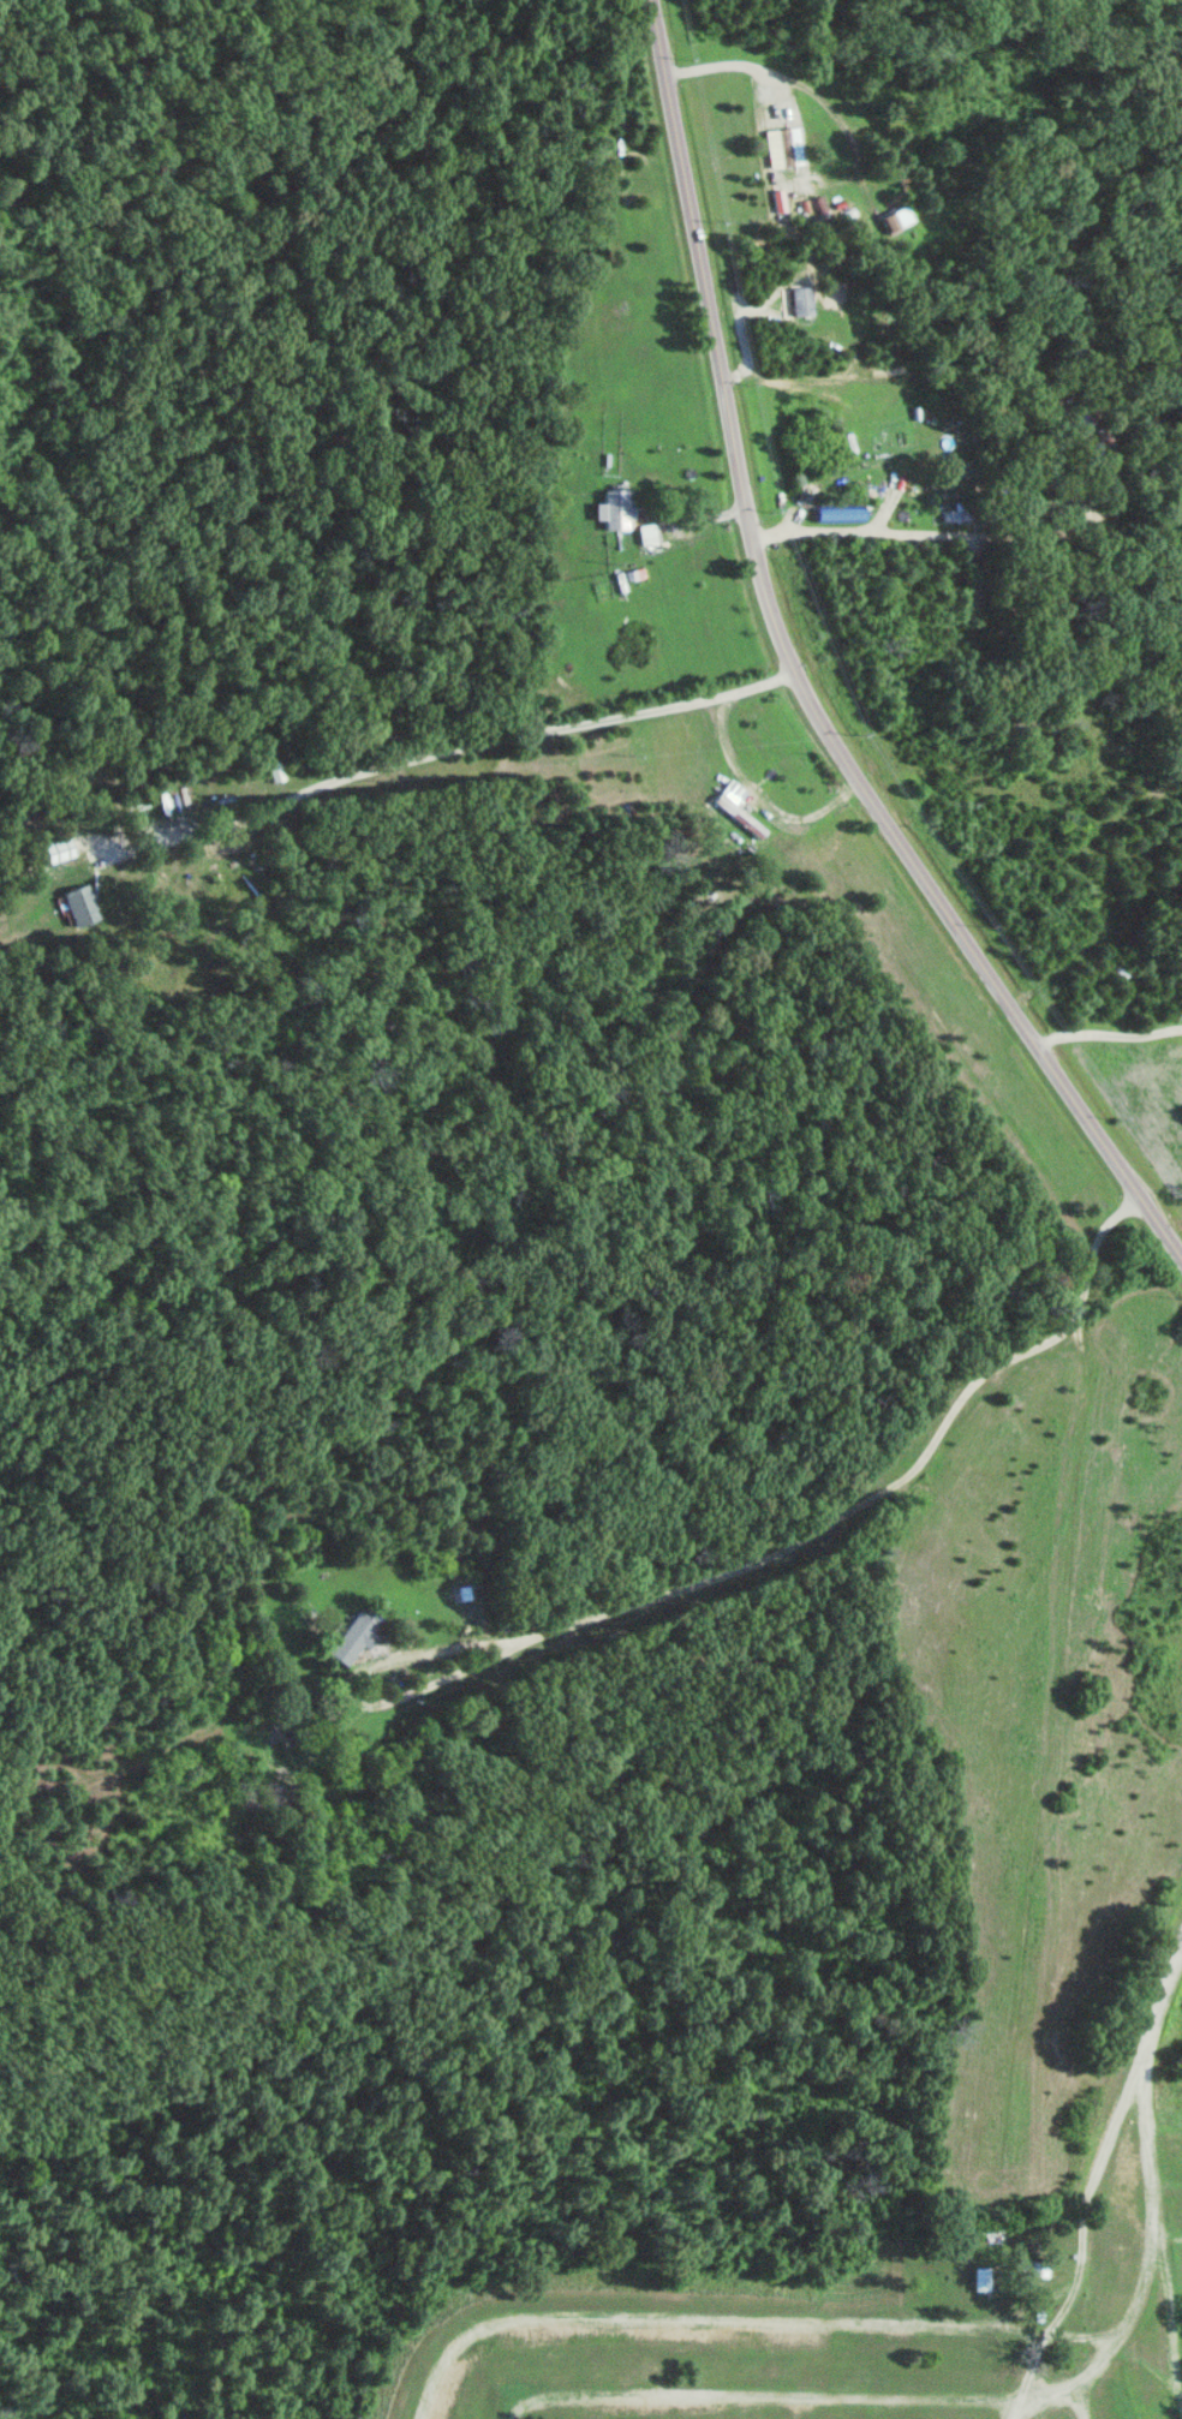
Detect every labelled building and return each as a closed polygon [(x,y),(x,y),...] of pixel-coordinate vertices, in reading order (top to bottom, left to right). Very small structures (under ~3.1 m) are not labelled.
[(765,130),(770,168),(802,165),(798,126),(765,130)] [(593,503),(593,518),(602,518),(602,528),(626,528),(626,488),(602,488),(602,503),(593,503)] [(766,828),(718,794),(712,803),(759,838),(766,828)] [(47,863),(72,855),(66,835),(41,843),(47,863)] [(99,917),(87,884),(61,894),(73,927),(99,917)] [(380,1626),(357,1610),(327,1653),(346,1667),(362,1645),(365,1647),(380,1626)] [(1111,2221),(1092,2221),(1092,2234),(1112,2234),(1111,2221)] [(1029,2272),(1021,2271),(1023,2257),(1032,2258),(1029,2272)] [(1032,2258),(1029,2272),(1037,2272),(1038,2259),(1032,2258)] [(1049,2275),(1037,2272),(1038,2259),(1050,2259),(1049,2275)] [(1044,2321),(1034,2319),(1035,2305),(1045,2306),(1044,2321)]
